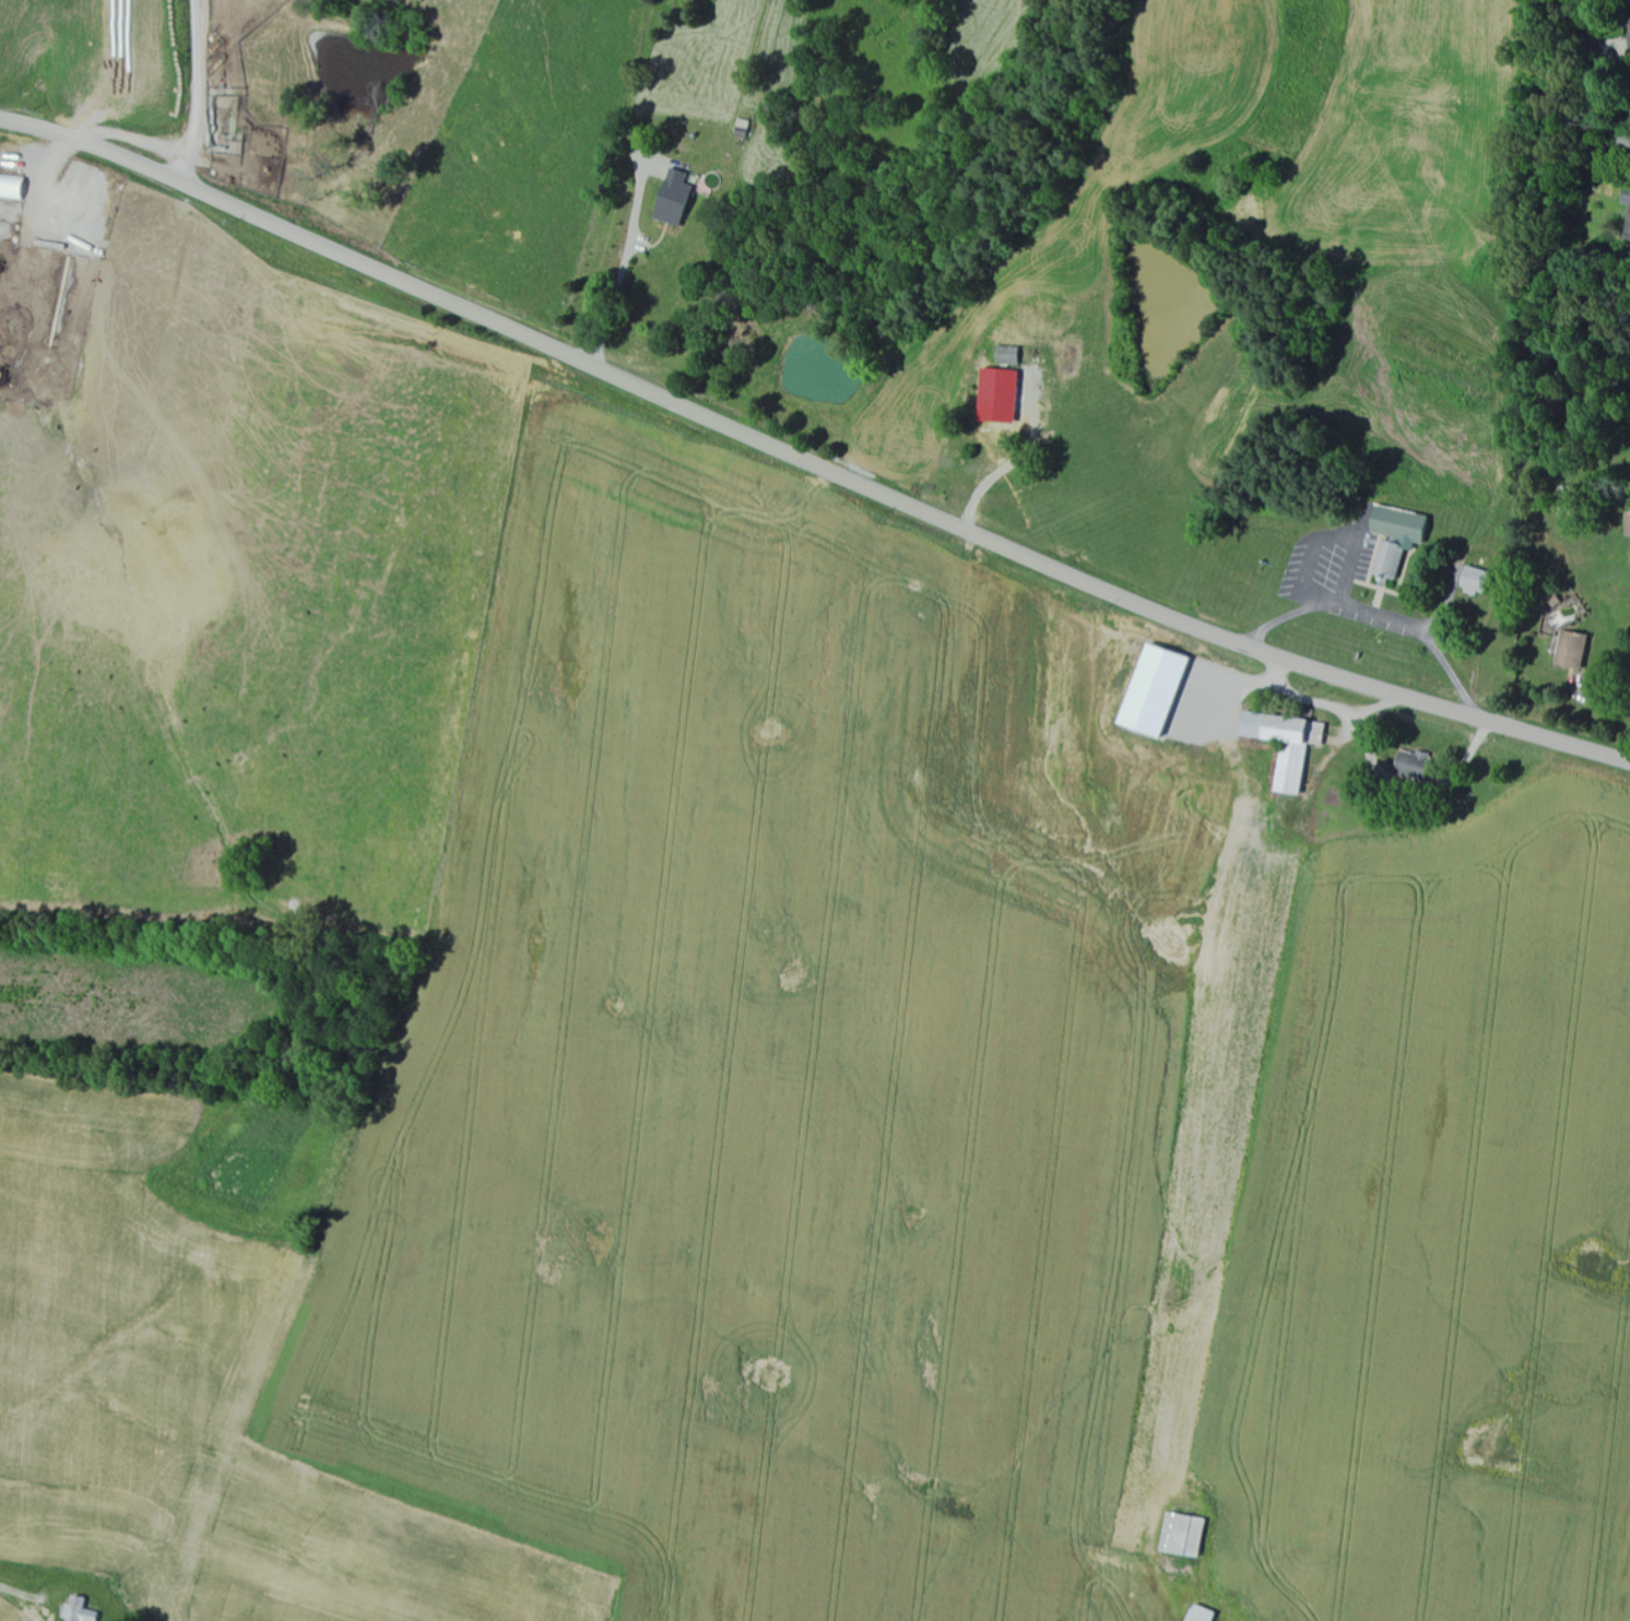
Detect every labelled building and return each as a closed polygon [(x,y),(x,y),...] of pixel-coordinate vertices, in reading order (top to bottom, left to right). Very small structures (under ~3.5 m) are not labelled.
[(688,229),(702,188),(691,184),(694,174),(678,168),(660,219),(688,229)] [(33,177),(0,175),(0,198),(31,200),(33,177)] [(1400,581),(1407,541),(1424,544),(1428,514),(1371,505),(1360,574),(1400,581)] [(1458,593),(1480,594),(1481,567),(1459,566),(1458,593)] [(1586,634),(1558,631),(1554,665),(1582,668),(1586,634)] [(1156,740),(1185,658),(1141,643),(1112,724),(1156,740)] [(1324,723),(1239,711),(1235,736),(1278,742),(1271,792),(1298,795),(1306,743),(1321,746),(1324,723)] [(1392,779),(1428,774),(1426,761),(1424,762),(1422,751),(1393,755),(1394,764),(1390,764),(1392,779)] [(1196,1559),(1203,1520),(1164,1512),(1156,1551),(1196,1559)] [(107,1614),(91,1611),(94,1599),(77,1595),(71,1620),(105,1620),(107,1614)] [(1191,1604),(1184,1620),(1210,1620),(1214,1613),(1191,1604)]
